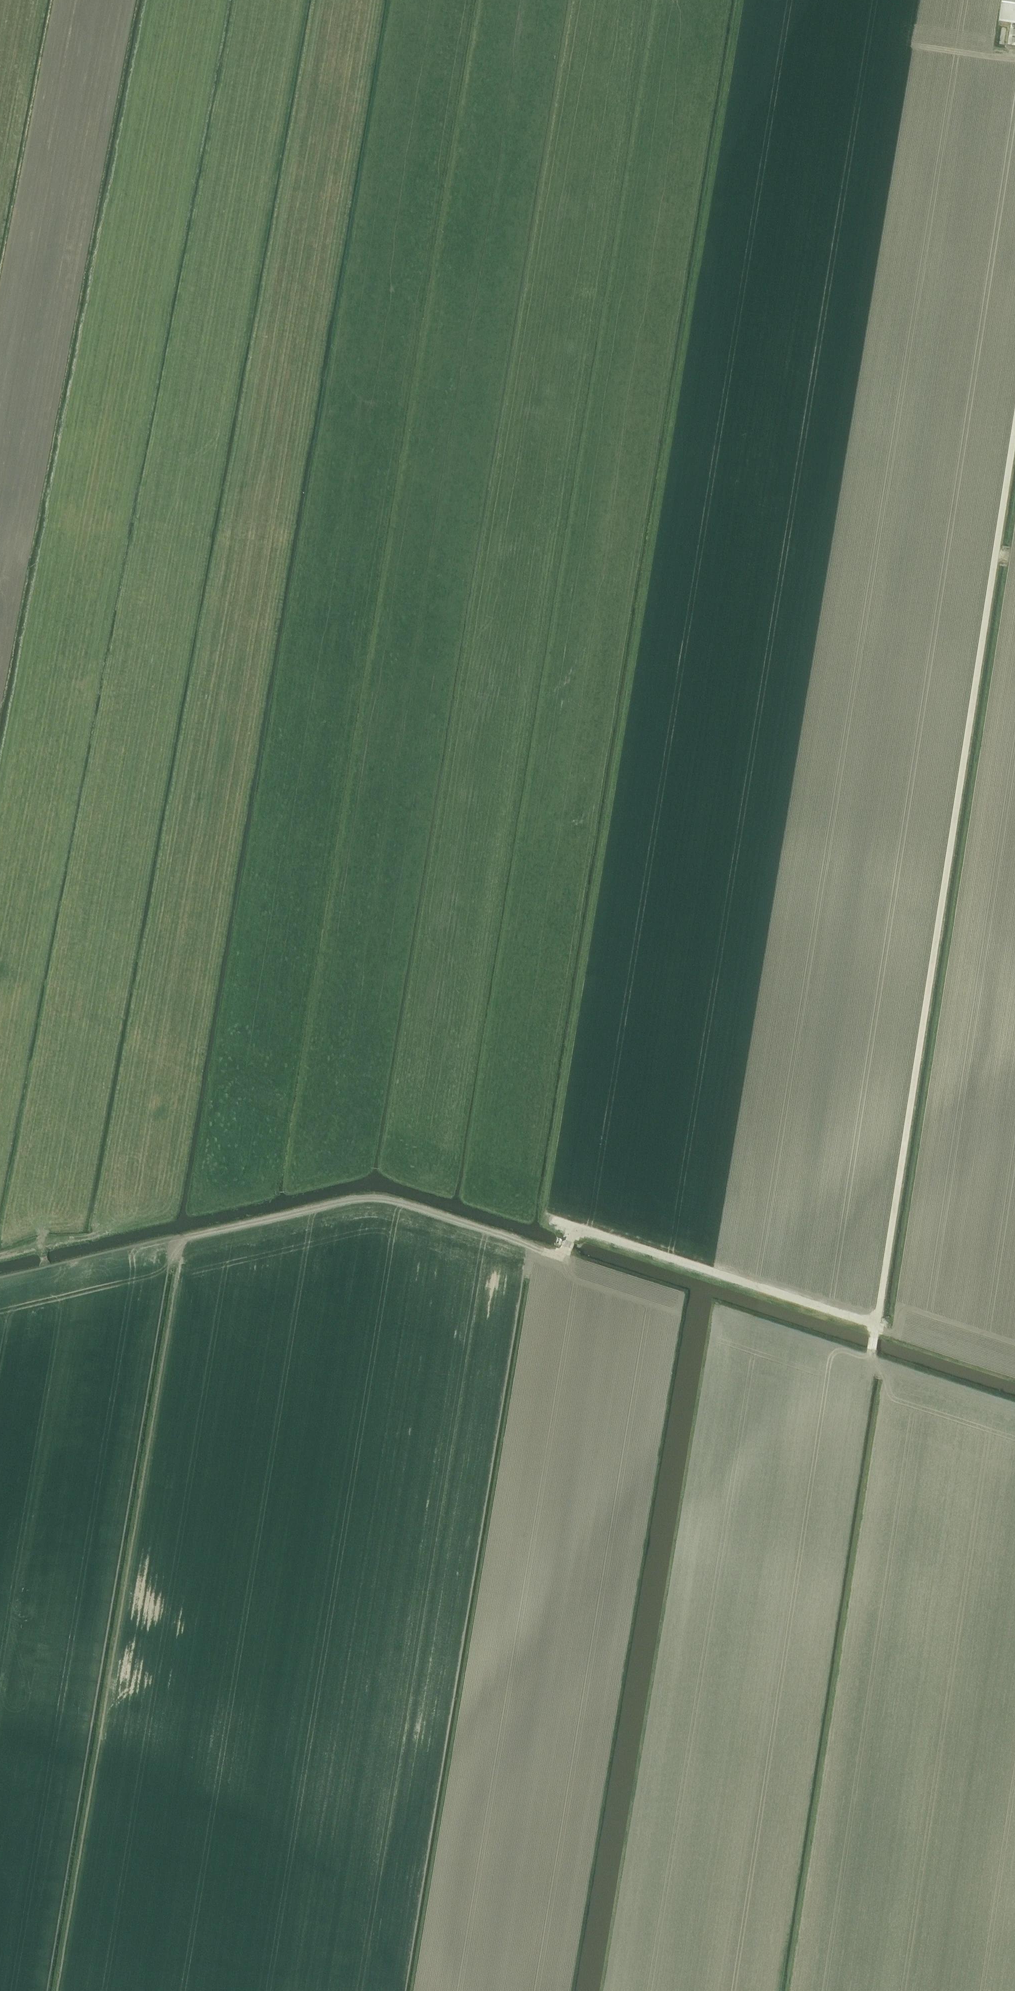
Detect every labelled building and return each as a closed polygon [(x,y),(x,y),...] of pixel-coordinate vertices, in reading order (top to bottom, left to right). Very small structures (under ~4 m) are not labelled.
[(1002,18),(1014,20),(1014,0),(1004,0),(1002,18)]
